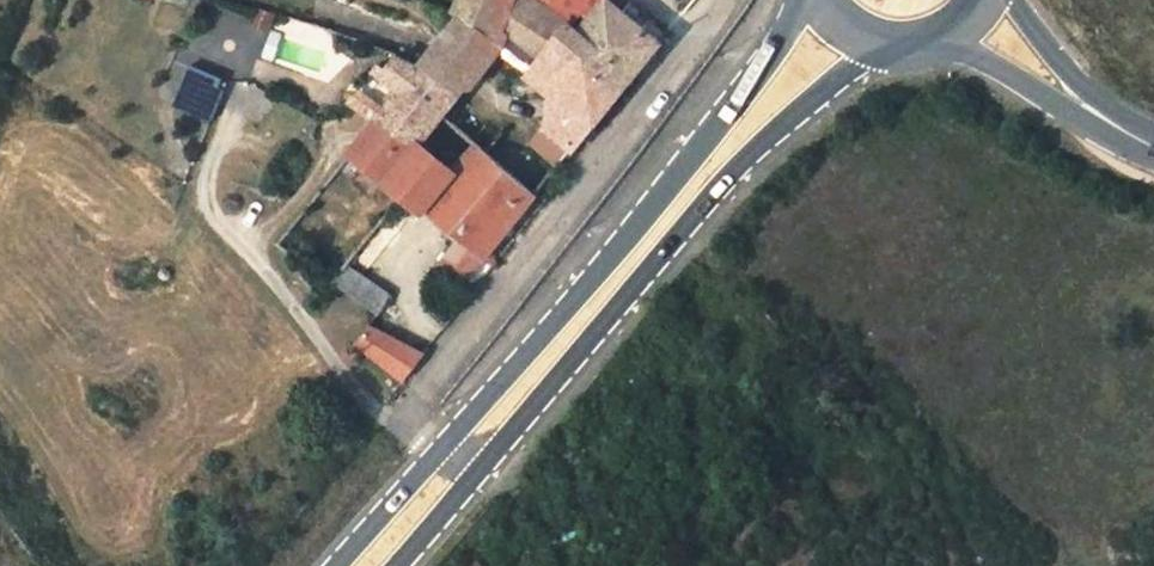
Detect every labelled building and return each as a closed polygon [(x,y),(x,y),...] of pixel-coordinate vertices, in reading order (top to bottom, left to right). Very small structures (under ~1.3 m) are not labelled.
[(552,0),(448,0),(453,4),(492,37),(528,67),(557,33),(573,12),(563,6),(552,0)] [(573,12),(557,33),(627,90),(665,44),(617,0),(612,0),(591,22),(573,12)] [(591,22),(612,0),(569,0),(563,6),(573,12),(591,22)] [(681,12),(694,0),(669,0),(681,12)] [(452,86),(478,54),(492,37),(453,4),(411,54),(452,86)] [(557,33),(528,67),(571,101),(599,124),(627,90),(557,33)] [(528,67),(492,37),(478,54),(516,81),(528,67)] [(433,112),(452,86),(411,54),(388,47),(370,75),(363,69),(333,103),(341,110),(357,126),(372,107),(411,139),(433,112)] [(185,65),(170,110),(210,123),(225,78),(185,65)] [(560,170),(599,124),(571,101),(532,148),(560,170)] [(357,126),(340,149),(379,179),(411,139),(372,107),(357,126)] [(466,138),(443,166),(412,203),(497,266),(546,204),(539,196),(466,138)] [(412,203),(443,166),(411,139),(379,179),(412,203)] [(324,271),(379,309),(393,290),(339,253),(324,271)] [(407,377),(424,356),(372,319),(355,342),(407,377)]
